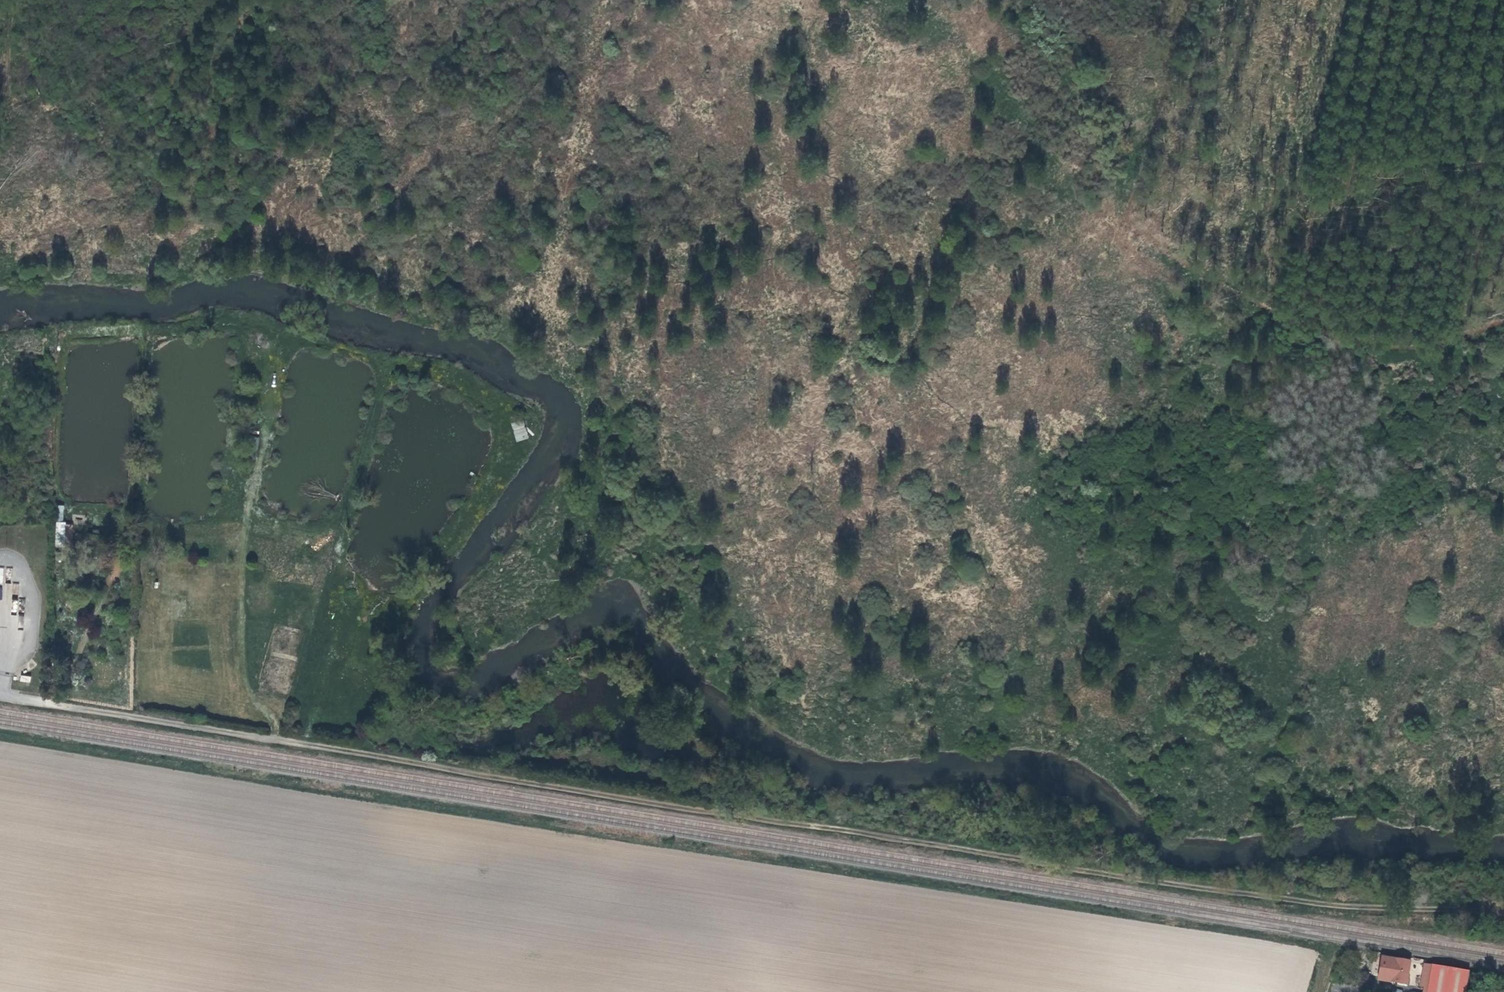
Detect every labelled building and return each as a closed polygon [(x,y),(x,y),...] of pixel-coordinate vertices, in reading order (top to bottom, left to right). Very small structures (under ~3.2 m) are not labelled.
[(511,422),(515,442),(527,439),(523,420),(511,422)] [(56,522),(55,546),(70,546),(71,523),(56,522)] [(1388,961),(1385,975),(1384,980),(1406,984),(1409,962),(1391,960),(1388,959),(1388,961)] [(1424,962),(1421,984),(1428,985),(1427,991),(1465,991),(1469,970),(1424,962)]
